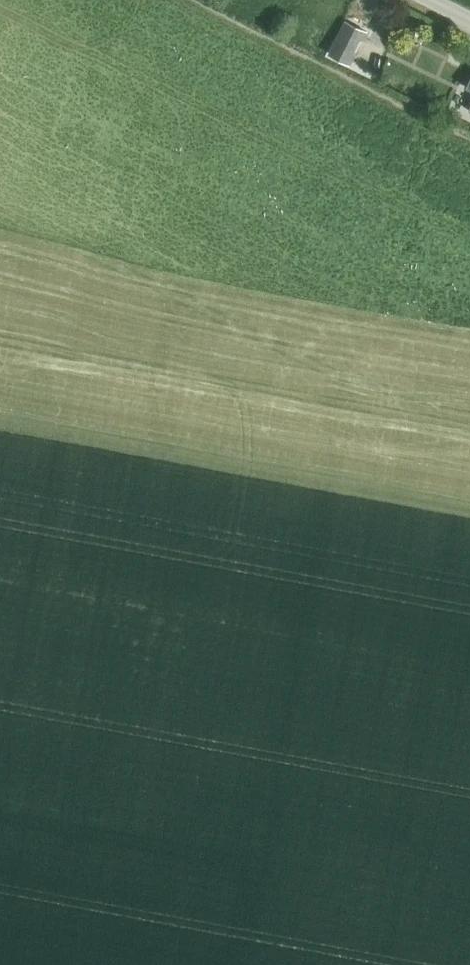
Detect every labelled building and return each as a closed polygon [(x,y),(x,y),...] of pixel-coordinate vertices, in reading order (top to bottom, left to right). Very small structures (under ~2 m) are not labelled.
[(367,32),(346,22),(330,53),(351,64),(367,32)]
